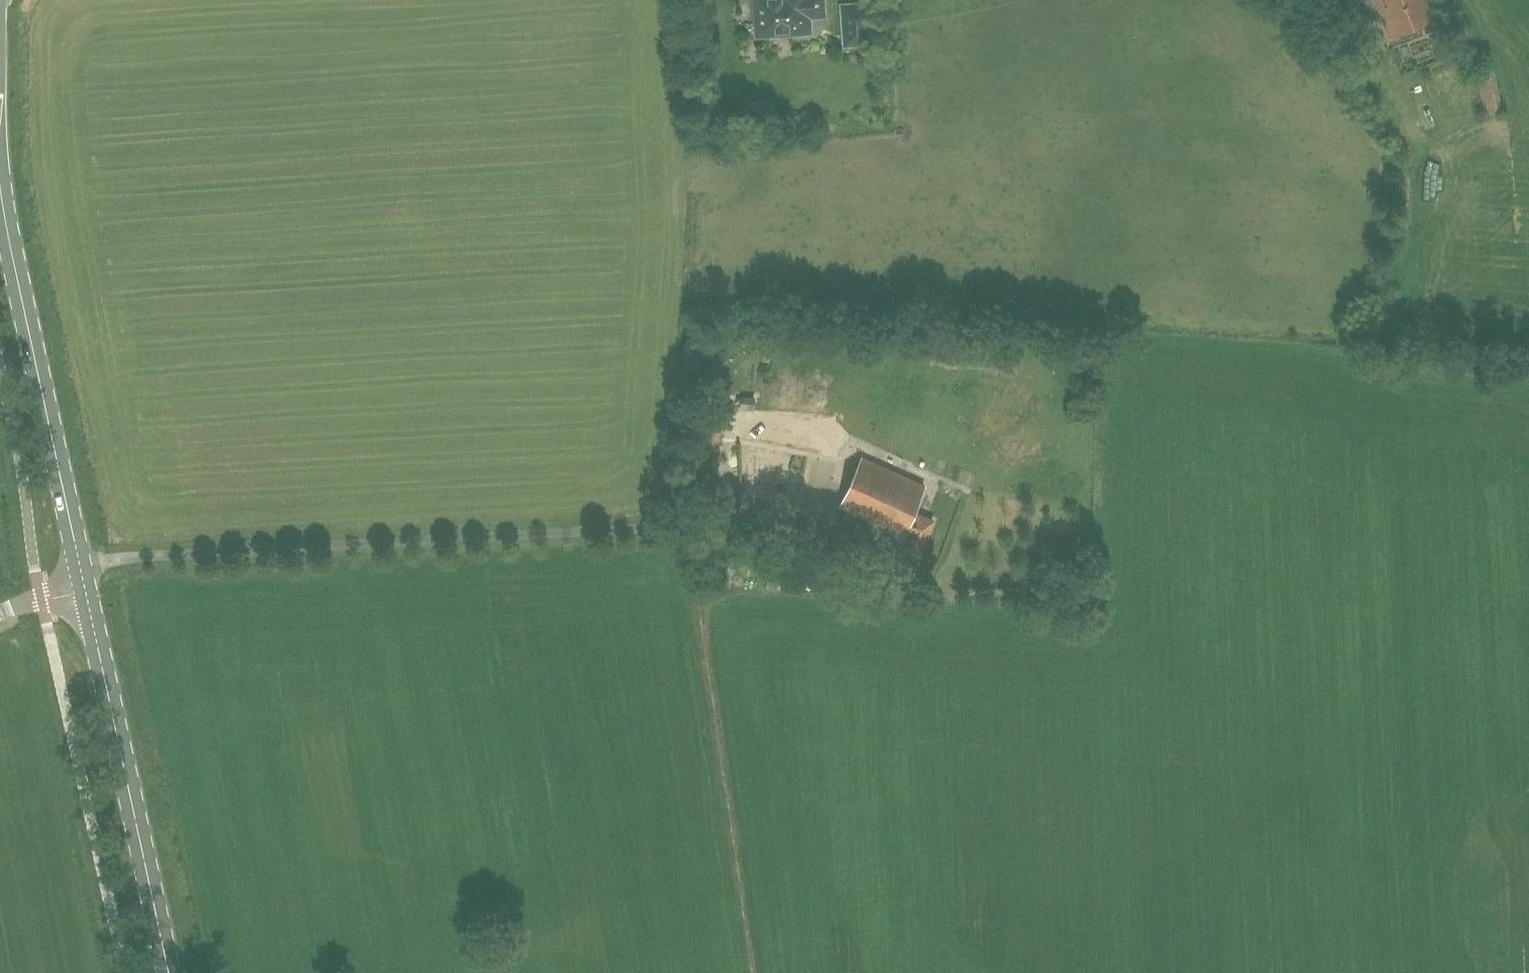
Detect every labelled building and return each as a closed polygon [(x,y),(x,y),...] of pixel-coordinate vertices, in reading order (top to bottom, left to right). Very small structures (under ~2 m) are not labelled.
[(757,35),(810,31),(809,16),(824,15),(823,0),(755,0),(757,35)] [(839,2),(842,47),(873,45),(869,0),(839,2)] [(1429,0),(1374,0),(1387,33),(1435,15),(1429,0)] [(693,424),(693,439),(690,487),(718,489),(721,425),(693,424)] [(924,487),(862,459),(840,506),(908,537),(904,547),(920,554),(932,522),(912,513),(924,487)]
